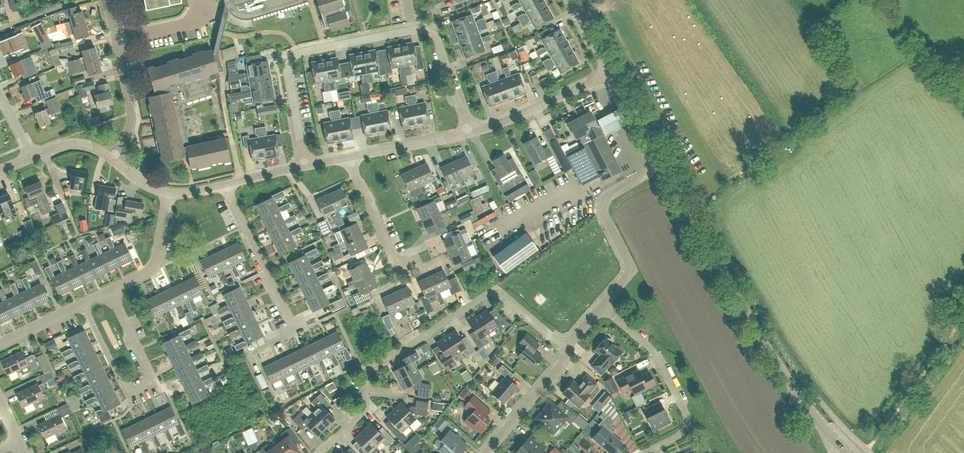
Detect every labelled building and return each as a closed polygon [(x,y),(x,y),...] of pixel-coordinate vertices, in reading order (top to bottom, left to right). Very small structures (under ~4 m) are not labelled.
[(181,0),(144,0),(146,10),(182,3),(181,0)] [(224,1),(228,11),(229,13),(229,12),(231,14),(233,15),(234,17),(236,18),(239,19),(241,19),(243,20),(245,20),(247,20),(250,20),(252,19),(308,2),(307,0),(224,0),(224,1)] [(320,14),(321,14),(326,29),(330,27),(331,31),(349,26),(341,0),(316,0),(320,14)] [(533,0),(518,0),(520,3),(518,4),(517,3),(510,6),(513,11),(533,0)] [(547,7),(543,0),(533,0),(513,11),(522,7),(526,14),(524,15),(523,14),(517,17),(519,22),(547,7)] [(508,14),(504,5),(499,7),(503,16),(508,14)] [(473,14),(480,12),(478,6),(471,8),(473,14)] [(67,17),(69,16),(71,21),(55,25),(57,32),(86,24),(82,12),(78,13),(77,7),(65,10),(67,17)] [(547,7),(519,22),(522,27),(528,24),(528,22),(530,21),(535,29),(553,18),(547,7)] [(456,34),(485,23),(483,18),(477,21),(477,22),(475,23),(471,15),(451,22),(456,34)] [(502,20),(504,26),(510,23),(508,17),(502,20)] [(497,29),(503,26),(501,20),(494,23),(497,29)] [(40,23),(33,27),(41,44),(49,40),(40,23)] [(460,46),(480,39),(477,31),(480,30),(481,31),(487,29),(485,23),(456,34),(460,46)] [(515,33),(522,29),(519,23),(511,27),(515,33)] [(86,24),(57,32),(58,37),(74,33),(76,40),(89,37),(86,24)] [(566,41),(564,38),(559,29),(541,40),(545,48),(543,49),(542,48),(536,51),(539,56),(547,51),(566,41)] [(23,49),(16,31),(7,35),(8,38),(0,42),(0,47),(4,57),(14,52),(23,49)] [(480,39),(460,46),(465,58),(485,51),(482,43),(484,42),(485,43),(492,41),(490,35),(480,39)] [(54,43),(56,51),(74,46),(72,40),(59,43),(59,42),(54,43)] [(500,43),(503,49),(509,46),(507,40),(500,43)] [(566,41),(547,51),(551,59),(549,60),(548,59),(542,62),(545,67),(572,52),(566,41)] [(421,55),(415,56),(412,43),(400,45),(406,76),(411,75),(410,68),(409,68),(408,65),(415,64),(417,70),(424,69),(421,55)] [(528,44),(517,48),(519,52),(518,52),(522,62),(530,58),(529,56),(528,57),(526,53),(531,51),(528,44)] [(384,62),(386,74),(392,73),(391,69),(400,67),(400,70),(399,70),(400,77),(406,76),(400,45),(387,48),(390,61),(384,62)] [(235,46),(221,50),(224,61),(238,57),(235,46)] [(64,69),(65,69),(98,60),(95,48),(82,51),(84,57),(68,61),(67,58),(59,58),(59,59),(64,69)] [(212,53),(212,50),(204,52),(204,51),(148,69),(156,95),(150,97),(151,104),(149,104),(151,109),(162,162),(185,157),(184,155),(188,154),(191,168),(198,166),(198,168),(230,161),(225,138),(189,145),(180,104),(212,95),(208,81),(220,77),(219,72),(223,70),(219,59),(215,60),(212,53)] [(362,53),(368,83),(373,82),(372,75),(371,76),(370,73),(378,71),(379,76),(386,74),(384,62),(377,64),(375,50),(362,53)] [(512,60),(518,58),(515,50),(509,53),(512,60)] [(532,59),(538,56),(535,51),(529,54),(532,59)] [(572,52),(545,67),(547,72),(554,68),(553,67),(555,66),(560,73),(578,63),(572,52)] [(368,83),(362,53),(349,55),(353,76),(362,74),(363,77),(361,78),(362,85),(368,83)] [(250,56),(252,64),(262,62),(261,54),(250,56)] [(37,62),(35,56),(20,62),(20,61),(10,65),(15,78),(24,74),(22,68),(37,62)] [(56,67),(62,65),(59,59),(59,58),(53,61),(56,67)] [(324,60),(330,91),(336,90),(334,83),(333,83),(332,80),(341,79),(337,58),(324,60)] [(102,73),(98,60),(65,69),(67,74),(87,69),(89,76),(102,73)] [(330,91),(324,60),(311,63),(315,84),(324,82),(325,85),(323,85),(325,92),(322,93),(324,102),(332,100),(330,91)] [(249,78),(270,74),(267,61),(247,65),(248,74),(245,74),(245,73),(238,74),(239,80),(249,78)] [(531,74),(537,72),(534,63),(528,66),(531,74)] [(506,78),(513,98),(525,94),(518,74),(510,77),(509,74),(510,74),(508,67),(502,69),(506,78)] [(491,73),(501,102),(513,98),(506,78),(498,81),(497,78),(498,78),(496,71),(491,73)] [(501,102),(491,73),(485,75),(488,82),(489,81),(490,84),(482,87),(489,107),(501,102)] [(241,92),(272,86),(270,74),(249,78),(250,86),(248,87),(247,85),(240,86),(241,92)] [(534,86),(540,83),(536,74),(530,76),(534,86)] [(74,86),(86,82),(84,76),(72,79),(74,86)] [(542,85),(549,82),(546,77),(540,80),(542,85)] [(26,100),(26,101),(35,97),(37,102),(53,96),(50,90),(45,92),(41,80),(21,87),(24,94),(21,95),(24,101),(26,100)] [(231,88),(240,86),(239,80),(229,82),(231,88)] [(93,81),(83,84),(85,90),(94,88),(93,81)] [(112,103),(109,92),(111,92),(108,83),(98,86),(101,94),(95,96),(99,107),(112,103)] [(368,83),(362,85),(360,85),(361,94),(370,92),(368,83)] [(272,86),(241,92),(242,98),(249,96),(249,95),(252,94),(253,103),(274,99),(272,86)] [(358,96),(360,103),(371,101),(370,94),(358,96)] [(410,96),(416,126),(429,124),(424,103),(416,105),(415,102),(417,102),(415,95),(410,96)] [(416,126),(410,96),(404,97),(406,104),(407,104),(408,106),(399,108),(403,129),(416,126)] [(46,101),(49,108),(35,113),(41,127),(51,123),(48,116),(61,110),(56,97),(46,101)] [(372,103),(378,134),(391,131),(386,111),(378,112),(377,110),(379,109),(377,102),(372,103)] [(378,134),(372,103),(366,104),(368,111),(369,111),(370,114),(361,116),(365,136),(378,134)] [(266,115),(264,107),(256,108),(258,116),(266,115)] [(619,107),(597,119),(605,134),(627,123),(619,107)] [(334,111),(340,141),(353,139),(349,118),(340,120),(339,117),(341,117),(339,110),(334,111)] [(340,141),(334,111),(328,112),(330,119),(331,119),(332,121),(323,123),(327,144),(340,141)] [(566,156),(581,185),(599,176),(601,180),(620,171),(602,135),(604,134),(599,123),(596,125),(590,112),(583,116),(582,113),(575,117),(576,120),(568,124),(575,138),(579,136),(584,147),(566,156)] [(260,127),(265,158),(278,156),(274,135),(266,137),(265,134),(267,133),(265,126),(260,127)] [(265,158),(260,127),(254,128),(256,135),(257,135),(258,138),(249,139),(248,135),(242,136),(244,148),(250,147),(253,160),(265,158)] [(566,139),(572,135),(567,127),(561,131),(566,139)] [(555,160),(547,147),(542,150),(535,137),(523,144),(534,164),(545,158),(548,163),(555,160)] [(557,159),(558,158),(565,170),(570,167),(563,156),(565,154),(557,138),(549,143),(557,159)] [(512,170),(503,154),(492,161),(499,174),(494,177),(502,191),(510,186),(503,175),(512,170)] [(453,162),(464,186),(465,185),(462,179),(471,175),(474,181),(477,179),(475,173),(473,174),(466,157),(453,162)] [(464,186),(453,162),(441,168),(448,185),(459,180),(462,187),(464,186)] [(177,167),(183,181),(193,177),(186,163),(177,167)] [(413,169),(424,193),(425,192),(422,186),(431,182),(434,188),(437,187),(435,180),(433,181),(426,164),(413,169)] [(70,188),(75,189),(86,191),(88,172),(71,169),(69,181),(71,181),(70,188)] [(424,193),(413,169),(401,175),(408,192),(419,187),(421,194),(424,193)] [(52,211),(41,182),(25,188),(29,198),(35,196),(38,202),(37,203),(42,215),(52,211)] [(98,185),(97,197),(95,208),(108,210),(109,199),(114,199),(116,188),(98,185)] [(525,187),(508,194),(511,202),(528,195),(525,187)] [(536,190),(541,197),(545,195),(540,187),(536,190)] [(336,211),(337,211),(346,207),(349,213),(352,211),(349,205),(348,205),(341,189),(328,194),(336,211)] [(274,200),(280,197),(285,194),(283,191),(272,196),(272,198),(256,206),(261,218),(278,210),(278,208),(274,200)] [(0,198),(0,212),(2,218),(3,218),(2,216),(10,213),(10,215),(16,212),(13,204),(9,194),(0,198)] [(336,211),(328,194),(315,200),(323,217),(334,212),(336,218),(340,217),(337,211),(336,211)] [(418,197),(421,203),(427,201),(424,195),(418,197)] [(439,214),(438,212),(435,204),(441,201),(439,197),(433,200),(433,201),(416,209),(422,221),(439,214)] [(455,199),(445,203),(448,209),(458,204),(455,199)] [(130,219),(131,214),(141,215),(143,204),(126,201),(125,206),(116,205),(114,217),(130,219)] [(62,202),(55,206),(61,221),(69,217),(62,202)] [(245,202),(240,205),(246,214),(250,212),(245,202)] [(289,203),(278,208),(278,210),(261,218),(267,230),(284,222),(284,220),(279,212),(291,206),(289,203)] [(439,214),(422,221),(428,234),(444,226),(440,216),(446,213),(445,209),(438,212),(439,214)] [(350,222),(359,218),(356,211),(347,215),(350,222)] [(470,213),(472,218),(470,219),(472,223),(478,220),(474,211),(470,213)] [(470,219),(472,218),(470,213),(469,212),(458,217),(461,223),(470,219)] [(114,216),(106,214),(104,227),(108,227),(113,225),(114,216)] [(290,217),(284,220),(284,222),(267,230),(273,242),(290,234),(289,232),(285,224),(292,221),(297,218),(295,215),(290,217)] [(309,225),(315,222),(312,215),(306,218),(309,225)] [(318,223),(323,234),(331,231),(326,219),(318,223)] [(27,229),(29,235),(36,233),(31,220),(24,222),(27,229)] [(84,232),(92,229),(90,223),(82,226),(84,232)] [(120,223),(111,227),(114,235),(124,231),(120,224),(120,223)] [(343,242),(337,245),(333,246),(335,250),(339,248),(345,245),(344,244),(361,236),(356,223),(339,231),(343,242)] [(300,227),(289,232),(290,234),(273,242),(279,254),(296,246),(291,236),(293,235),(294,236),(302,231),(300,227)] [(451,236),(442,240),(448,253),(465,245),(464,244),(460,235),(467,232),(465,229),(459,231),(458,229),(450,233),(451,236)] [(58,241),(63,238),(59,230),(54,233),(58,241)] [(98,235),(101,241),(106,238),(103,233),(98,235)] [(526,233),(493,256),(505,273),(538,249),(526,233)] [(344,244),(345,245),(349,254),(343,256),(343,257),(344,260),(351,258),(350,256),(367,249),(361,236),(344,244)] [(114,248),(113,247),(114,246),(109,237),(104,239),(110,250),(111,249),(119,266),(132,260),(124,243),(114,248)] [(73,250),(80,247),(77,240),(70,243),(73,250)] [(481,240),(475,243),(480,253),(486,251),(481,240)] [(465,245),(448,253),(453,265),(470,258),(466,247),(472,245),(470,241),(464,244),(465,245)] [(111,249),(110,250),(102,254),(101,252),(102,252),(98,243),(93,245),(98,256),(99,255),(107,272),(119,266),(111,249)] [(255,268),(252,269),(247,259),(246,259),(238,243),(225,249),(233,265),(235,265),(243,261),(251,276),(257,273),(255,268)] [(81,251),(83,255),(86,262),(87,261),(95,278),(107,272),(99,255),(98,256),(90,260),(89,258),(90,258),(86,248),(81,251)] [(312,267),(311,266),(307,257),(309,256),(310,257),(318,252),(316,248),(305,254),(305,255),(289,263),(295,276),(312,267)] [(343,256),(339,248),(335,250),(330,252),(334,261),(343,257),(343,256)] [(225,249),(213,255),(221,271),(223,271),(231,266),(232,268),(231,269),(236,278),(240,275),(235,265),(233,265),(225,249)] [(69,257),(71,261),(74,267),(75,267),(83,284),(95,278),(87,261),(86,262),(78,266),(77,264),(78,263),(74,254),(69,257)] [(223,283),(228,281),(223,271),(221,271),(213,255),(201,261),(209,277),(219,272),(220,274),(219,275),(223,283)] [(51,265),(57,262),(55,256),(49,259),(51,265)] [(474,257),(463,262),(467,271),(478,266),(474,257)] [(41,271),(36,260),(30,263),(35,274),(41,271)] [(57,262),(59,267),(62,273),(63,273),(72,289),(83,284),(75,267),(74,267),(66,271),(65,270),(66,269),(62,260),(57,262)] [(313,269),(319,266),(324,264),(322,260),(311,266),(312,267),(295,276),(301,288),(317,279),(317,278),(313,269)] [(354,283),(371,275),(365,263),(349,270),(353,281),(347,283),(349,287),(355,284),(354,283)] [(271,276),(279,274),(276,265),(268,267),(271,276)] [(50,280),(51,279),(59,295),(72,289),(63,273),(62,273),(54,277),(53,275),(54,275),(50,266),(45,268),(50,280)] [(447,281),(442,271),(430,276),(438,294),(440,293),(448,289),(451,295),(454,293),(451,287),(450,287),(447,281)] [(328,272),(317,278),(317,279),(301,288),(306,300),(323,292),(323,290),(318,282),(330,276),(328,272)] [(354,283),(355,284),(359,293),(352,296),(356,304),(372,297),(370,291),(377,287),(371,275),(354,283)] [(434,310),(428,298),(437,294),(438,296),(436,297),(440,305),(445,303),(440,293),(438,294),(430,276),(418,282),(424,296),(420,297),(427,313),(434,310)] [(41,283),(31,288),(30,286),(31,286),(26,277),(21,279),(27,290),(28,289),(36,306),(49,300),(41,283)] [(195,277),(183,283),(191,300),(193,299),(201,295),(202,296),(201,297),(205,305),(209,303),(205,293),(203,294),(195,277)] [(447,281),(450,287),(451,287),(459,284),(456,277),(447,281)] [(27,290),(19,294),(18,292),(19,292),(14,283),(9,285),(15,296),(16,295),(24,312),(36,306),(28,289),(27,290)] [(171,288),(179,305),(181,305),(189,301),(190,302),(189,302),(193,311),(198,309),(193,299),(191,300),(183,283),(171,288)] [(336,288),(334,285),(323,290),(323,292),(306,300),(312,312),(329,304),(324,294),(336,288)] [(218,312),(219,314),(230,309),(229,308),(246,300),(240,287),(223,295),(228,306),(226,307),(225,305),(220,308),(217,309),(218,312)] [(394,292),(402,310),(404,309),(412,305),(415,311),(418,309),(415,303),(414,304),(406,287),(394,292)] [(2,302),(3,301),(12,318),(24,312),(16,295),(15,296),(6,300),(6,298),(7,297),(2,288),(0,289),(0,297),(2,302)] [(159,294),(167,311),(168,310),(177,306),(178,308),(177,309),(181,317),(186,315),(184,311),(181,305),(179,305),(171,288),(159,294)] [(288,289),(282,291),(285,299),(291,296),(288,289)] [(402,310),(394,292),(382,298),(390,315),(400,310),(403,317),(406,315),(404,309),(402,310)] [(169,323),(173,321),(168,310),(167,311),(159,294),(146,300),(154,317),(165,312),(166,314),(165,314),(169,323)] [(222,321),(225,326),(229,324),(235,321),(235,320),(251,312),(246,300),(229,308),(230,309),(234,318),(232,319),(231,317),(222,321)] [(2,302),(0,303),(0,324),(12,318),(3,301),(2,302)] [(218,312),(217,309),(220,308),(217,302),(209,306),(213,315),(218,312)] [(478,316),(489,333),(494,330),(496,333),(510,324),(501,317),(494,321),(487,310),(478,316)] [(257,324),(251,312),(235,320),(235,321),(240,330),(238,331),(237,329),(228,333),(231,338),(235,336),(241,333),(241,332),(257,324)] [(394,327),(388,314),(382,317),(388,330),(394,327)] [(489,333),(478,316),(468,322),(474,331),(469,334),(479,349),(488,343),(483,336),(489,333)] [(241,332),(241,333),(246,342),(244,343),(243,341),(234,345),(237,350),(247,345),(247,344),(263,336),(257,324),(241,332)] [(192,333),(190,328),(185,330),(179,333),(179,334),(162,343),(168,355),(185,347),(185,345),(181,337),(183,336),(183,337),(192,333)] [(67,338),(72,347),(72,348),(71,349),(70,348),(61,353),(64,358),(74,352),(91,344),(84,330),(67,338)] [(446,337),(457,354),(462,350),(466,357),(475,351),(466,336),(461,339),(455,331),(446,337)] [(346,348),(344,349),(336,332),(324,338),(332,355),(334,354),(342,350),(343,351),(342,352),(347,360),(351,358),(349,354),(346,348)] [(533,368),(543,357),(534,350),(539,344),(526,334),(519,343),(525,348),(518,356),(533,368)] [(457,354),(446,337),(436,343),(442,351),(437,355),(447,370),(456,364),(451,357),(457,354)] [(611,364),(622,351),(612,343),(612,341),(609,338),(607,338),(605,337),(594,350),(600,354),(591,365),(601,374),(611,364)] [(330,356),(331,357),(330,358),(334,366),(339,364),(334,354),(332,355),(324,338),(312,344),(320,360),(322,360),(330,356)] [(43,344),(47,351),(57,346),(54,339),(43,344)] [(198,345),(195,340),(185,345),(185,347),(168,355),(174,367),(191,359),(191,357),(186,349),(188,348),(189,349),(198,345)] [(208,350),(214,347),(211,341),(205,344),(208,350)] [(78,359),(72,363),(67,365),(69,368),(80,363),(97,355),(91,344),(74,352),(78,359)] [(318,361),(319,363),(318,364),(323,372),(326,371),(327,370),(322,360),(320,360),(312,344),(300,349),(308,366),(310,366),(318,361)] [(424,353),(429,350),(426,344),(420,347),(424,353)] [(224,350),(227,356),(234,352),(231,346),(224,350)] [(500,357),(505,352),(499,347),(495,353),(500,357)] [(306,367),(307,369),(306,369),(311,378),(315,376),(310,366),(308,366),(300,349),(288,355),(296,372),(298,371),(306,367)] [(8,375),(20,370),(22,375),(39,367),(32,354),(25,358),(22,351),(1,361),(8,375)] [(180,379),(197,371),(196,369),(192,361),(194,360),(195,361),(203,357),(201,352),(191,357),(191,359),(174,367),(180,379)] [(398,381),(418,370),(413,361),(419,357),(416,352),(405,358),(408,363),(393,371),(398,381)] [(75,380),(86,375),(102,367),(97,355),(80,363),(84,371),(74,377),(75,380)] [(257,355),(250,358),(257,372),(263,369),(257,355)] [(294,373),(295,375),(294,375),(299,384),(301,382),(303,382),(298,371),(296,372),(288,355),(276,361),(284,378),(286,377),(294,373)] [(282,379),(283,380),(282,381),(287,390),(291,387),(286,377),(284,378),(276,361),(264,367),(272,384),(282,379)] [(207,364),(196,369),(197,371),(180,379),(186,391),(203,383),(202,382),(198,373),(200,372),(201,373),(209,369),(207,364)] [(504,403),(518,387),(509,379),(513,374),(502,364),(497,370),(505,377),(492,393),(504,403)] [(85,390),(92,387),(108,379),(102,367),(86,375),(90,384),(84,387),(79,389),(81,392),(85,390)] [(617,371),(616,368),(613,367),(610,368),(609,371),(610,374),(613,376),(616,374),(617,371)] [(418,370),(398,381),(403,390),(413,384),(416,389),(418,390),(417,396),(429,398),(431,384),(422,383),(420,380),(423,379),(418,370)] [(33,385),(37,383),(42,381),(43,383),(54,378),(50,371),(30,380),(33,385)] [(445,374),(449,380),(453,378),(449,371),(445,374)] [(634,395),(655,384),(649,371),(632,380),(629,374),(617,380),(623,393),(631,388),(634,395)] [(262,373),(256,376),(262,388),(267,385),(262,373)] [(588,394),(597,384),(586,374),(580,381),(581,382),(578,385),(573,381),(562,393),(579,407),(589,395),(588,394)] [(207,385),(215,381),(213,376),(209,379),(202,382),(203,383),(186,391),(192,404),(209,396),(204,385),(206,384),(207,385)] [(619,390),(612,376),(604,380),(610,394),(619,390)] [(87,404),(97,399),(114,391),(108,379),(92,387),(96,396),(85,401),(87,404)] [(37,383),(33,385),(16,393),(23,408),(44,398),(37,383)] [(96,411),(98,415),(101,422),(112,417),(108,410),(121,404),(114,391),(97,399),(102,409),(101,410),(100,409),(96,411)] [(612,397),(606,392),(599,400),(595,405),(600,410),(612,397)] [(312,413),(326,427),(335,419),(325,408),(330,403),(321,393),(311,402),(317,408),(312,413)] [(70,404),(76,401),(74,395),(67,398),(70,404)] [(481,432),(491,421),(485,416),(490,410),(473,396),(464,407),(471,413),(464,421),(473,429),(475,427),(481,432)] [(394,409),(409,425),(417,418),(415,416),(417,414),(426,416),(428,402),(416,400),(415,406),(413,406),(409,410),(401,402),(394,409)] [(553,434),(565,420),(571,424),(573,421),(578,414),(564,402),(559,408),(550,401),(535,419),(553,434)] [(431,410),(442,411),(443,403),(432,402),(431,410)] [(653,431),(671,421),(664,408),(662,409),(659,402),(644,409),(648,416),(646,417),(653,431)] [(66,429),(61,417),(71,412),(67,403),(57,408),(60,414),(39,425),(46,439),(66,429)] [(181,422),(179,423),(171,406),(159,412),(167,429),(169,428),(177,424),(178,426),(176,427),(181,436),(186,433),(181,422)] [(409,425),(394,409),(386,416),(398,429),(393,433),(402,442),(406,438),(402,433),(409,425)] [(326,427),(312,413),(307,417),(302,411),(292,419),(302,430),(307,425),(317,436),(326,427)] [(622,442),(612,434),(616,429),(611,425),(615,421),(604,411),(599,416),(603,419),(598,424),(601,427),(592,438),(609,452),(608,452),(616,452),(617,451),(616,450),(622,442)] [(147,418),(155,435),(157,434),(165,430),(166,432),(164,433),(169,441),(174,439),(172,435),(169,428),(167,429),(159,412),(147,418)] [(442,415),(434,425),(441,431),(449,422),(442,415)] [(135,424),(143,441),(144,440),(153,436),(154,438),(152,439),(156,447),(162,445),(160,441),(157,434),(155,435),(147,418),(135,424)] [(280,422),(284,427),(289,423),(285,418),(280,422)] [(363,431),(377,445),(384,438),(390,444),(394,440),(382,427),(378,431),(371,423),(363,431)] [(142,444),(140,444),(144,452),(148,452),(150,451),(144,440),(143,441),(135,424),(122,430),(131,447),(141,442),(142,444)] [(258,441),(252,427),(242,432),(248,445),(258,441)] [(284,452),(299,452),(300,452),(294,443),(298,439),(289,427),(281,434),(284,439),(277,444),(284,452)] [(465,444),(449,430),(440,440),(444,444),(439,449),(444,452),(461,452),(464,449),(462,448),(465,444)] [(363,431),(355,438),(362,446),(357,450),(360,452),(375,452),(372,450),(377,445),(363,431)] [(243,439),(241,433),(233,437),(236,443),(243,439)] [(409,451),(421,438),(416,434),(403,445),(409,451)] [(546,446),(531,434),(523,444),(521,442),(511,452),(512,452),(540,452),(546,446)] [(573,442),(569,447),(575,452),(576,452),(580,449),(573,442)] [(277,444),(270,449),(267,444),(258,450),(260,452),(284,452),(277,444)] [(390,452),(399,452),(402,451),(398,445),(389,452),(390,452)]
